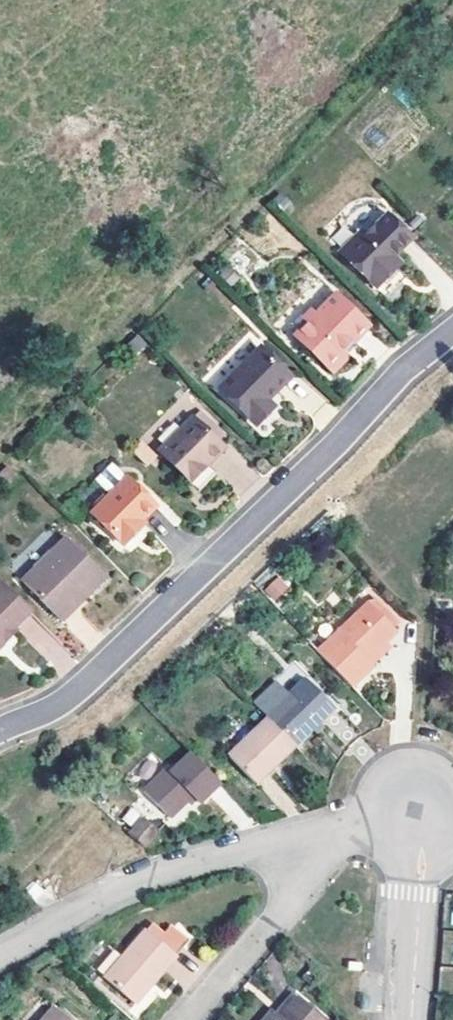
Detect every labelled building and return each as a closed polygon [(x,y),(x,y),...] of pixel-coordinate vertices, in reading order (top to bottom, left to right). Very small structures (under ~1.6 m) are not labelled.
[(418,237),(394,212),(368,237),(364,233),(341,253),(378,291),(397,271),(390,264),(418,237)] [(373,327),(339,294),(298,336),(338,372),(349,361),(349,350),(373,327)] [(253,420),(269,405),(265,401),(289,379),(261,351),(221,389),(253,420)] [(269,405),(253,420),(258,427),(274,411),(269,405)] [(200,496),(218,478),(208,468),(224,453),(194,422),(160,455),(200,496)] [(114,495),(127,482),(109,463),(96,476),(114,495)] [(114,495),(93,515),(124,546),(141,530),(137,527),(155,509),(127,482),(114,495)] [(66,540),(23,582),(62,623),(106,581),(66,540)] [(262,590),(273,602),(291,587),(279,574),(262,590)] [(29,612),(0,583),(0,643),(4,646),(16,636),(11,630),(29,612)] [(371,602),(398,631),(404,626),(377,597),(371,602)] [(320,651),(353,687),(375,665),(370,659),(399,632),(398,631),(371,602),(320,651)] [(267,717),(294,745),(333,709),(307,680),(289,696),(276,683),(255,703),(267,717)] [(294,745),(267,717),(228,754),(255,782),(294,745)] [(202,802),(221,783),(191,753),(173,771),(170,768),(146,791),(172,818),(197,796),(202,802)] [(131,836),(144,846),(157,831),(144,820),(131,836)] [(156,924),(150,931),(179,958),(192,945),(173,926),(167,933),(156,924)] [(179,958),(150,931),(109,980),(137,1006),(179,958)] [(265,1019),(322,1019),(296,996),(278,1017),(272,1012),(265,1019)] [(46,1019),(74,1019),(58,1006),(46,1019)]
